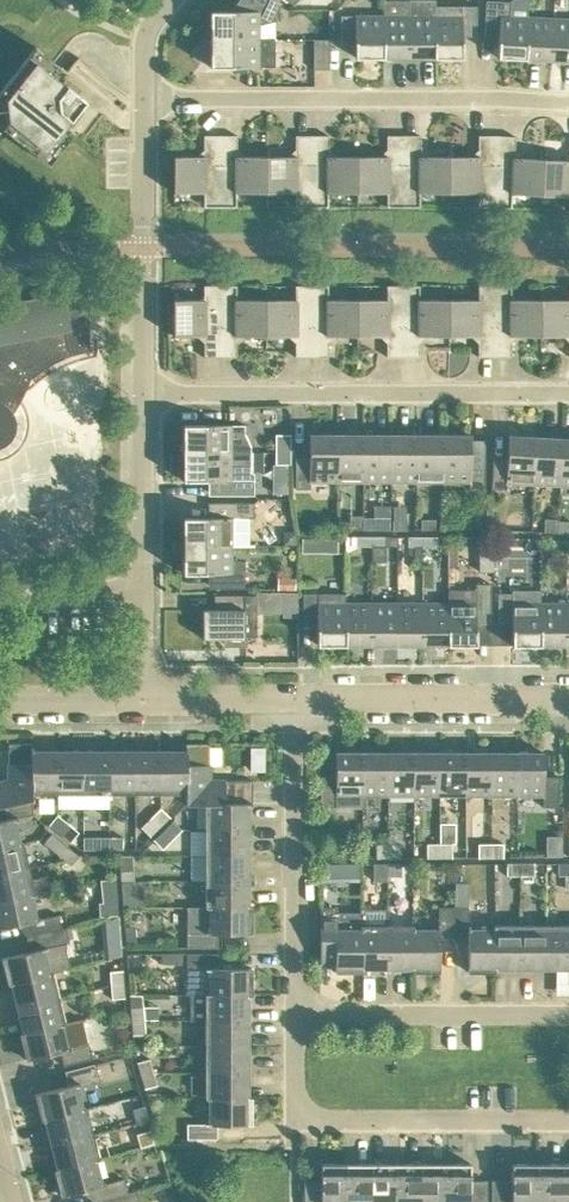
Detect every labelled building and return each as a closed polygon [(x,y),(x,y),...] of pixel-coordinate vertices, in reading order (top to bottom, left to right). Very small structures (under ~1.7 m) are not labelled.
[(209,40),(258,40),(258,39),(258,25),(278,20),(278,3),(274,0),(241,0),(241,12),(209,12),(209,40)] [(407,0),(382,0),(382,16),(382,58),(408,58),(408,16),(407,16),(407,0)] [(408,58),(434,58),(434,6),(435,6),(435,0),(407,0),(407,16),(408,16),(408,58)] [(526,17),(527,0),(511,0),(509,2),(485,1),(483,36),(497,37),(496,58),(524,59),(526,17)] [(434,6),(434,58),(462,58),(462,37),(476,37),(476,6),(435,6),(434,6)] [(354,58),(382,58),(382,16),(340,16),(340,46),(354,46),(354,58)] [(524,59),(550,61),(552,19),(526,17),(524,59)] [(568,62),(568,20),(552,19),(550,61),(568,62)] [(258,40),(209,40),(209,68),(258,68),(258,67),(274,67),(274,39),(258,39),(258,40)] [(313,70),(328,70),(328,40),(313,40),(313,70)] [(2,129),(48,165),(74,132),(66,126),(85,101),(60,81),(67,73),(35,47),(0,90),(0,132),(2,129)] [(203,207),(219,207),(220,136),(203,136),(203,157),(173,157),(173,193),(203,193),(203,207)] [(236,193),(265,193),(265,157),(236,157),(236,136),(220,136),(219,207),(236,207),(236,193)] [(294,207),(311,207),(311,136),(295,136),(295,157),(265,157),(265,193),(294,193),(294,207)] [(327,193),(357,193),(357,157),(327,157),(327,136),(311,136),(311,207),(327,207),(327,193)] [(386,207),(402,207),(402,136),(386,136),(386,157),(357,157),(357,193),(386,193),(386,207)] [(419,193),(448,193),(448,157),(419,157),(419,136),(402,136),(402,207),(419,207),(419,193)] [(477,207),(494,208),(496,136),(478,136),(478,157),(448,157),(448,193),(477,193),(477,207)] [(511,194),(540,196),(543,160),(513,158),(514,137),(496,136),(494,208),(510,208),(511,194)] [(543,160),(540,196),(568,197),(568,161),(543,160)] [(203,357),(219,357),(219,286),(203,286),(203,300),(173,300),(173,336),(203,336),(203,357)] [(236,336),(265,336),(265,300),(236,300),(236,286),(219,286),(219,357),(236,357),(236,336)] [(294,357),(311,357),(311,286),(294,286),(294,300),(265,300),(265,336),(294,336),(294,357)] [(327,336),(356,336),(357,300),(327,300),(327,286),(311,286),(311,357),(327,357),(327,336)] [(386,357),(402,357),(402,286),(386,286),(386,300),(357,300),(356,336),(386,336),(386,357)] [(419,336),(448,336),(448,300),(419,300),(419,286),(402,286),(402,357),(419,357),(419,336)] [(477,357),(494,357),(494,286),(477,286),(477,300),(448,300),(448,336),(477,336),(477,357)] [(510,336),(540,336),(540,300),(510,300),(510,286),(494,286),(494,357),(510,357),(510,336)] [(568,357),(568,286),(568,300),(540,300),(540,336),(568,336),(568,357)] [(0,447),(3,446),(5,444),(7,443),(9,441),(10,439),(12,437),(13,435),(14,432),(15,430),(15,427),(15,425),(15,422),(15,420),(14,417),(13,415),(12,412),(11,410),(9,408),(7,407),(5,405),(10,399),(13,395),(19,388),(25,382),(31,377),(38,372),(43,369),(47,366),(55,362),(62,358),(70,355),(88,350),(88,310),(67,314),(63,294),(0,307),(0,447)] [(182,425),(182,453),(231,453),(250,453),(250,447),(244,434),(244,425),(182,425)] [(290,465),(289,435),(274,435),(274,465),(290,465)] [(309,482),(336,482),(336,435),(309,435),(309,459),(294,459),(294,489),(309,489),(309,482)] [(336,482),(362,482),(363,435),(336,435),(336,482)] [(362,482),(389,482),(389,435),(363,435),(362,482)] [(389,482),(415,482),(415,435),(389,435),(389,482)] [(415,482),(442,482),(442,435),(415,435),(415,482)] [(442,435),(442,482),(469,482),(469,489),(483,489),(484,440),(469,440),(469,435),(442,435)] [(506,483),(533,484),(535,437),(508,436),(506,460),(492,459),(491,489),(505,490),(506,483)] [(533,484),(559,486),(562,439),(535,437),(533,484)] [(568,486),(568,439),(562,439),(559,486),(568,486)] [(182,453),(182,481),(208,481),(214,481),(214,496),(254,496),(254,473),(250,472),(250,453),(231,453),(182,453)] [(272,483),(272,494),(287,494),(287,483),(272,483)] [(182,518),(182,546),(253,546),(253,545),(248,545),(248,518),(253,518),(253,503),(214,503),(214,518),(182,518)] [(362,518),(362,529),(388,529),(388,509),(372,509),(372,518),(362,518)] [(349,530),(362,529),(362,518),(362,516),(349,516),(349,530)] [(557,518),(557,520),(556,533),(567,534),(568,519),(557,518)] [(392,530),(407,530),(407,520),(392,519),(392,530)] [(420,520),(421,530),(434,530),(434,519),(420,520)] [(543,532),(556,533),(557,520),(544,519),(543,532)] [(296,545),(296,531),(282,532),(282,545),(296,545)] [(356,547),(370,547),(370,537),(356,537),(356,547)] [(370,537),(370,547),(371,547),(371,562),(385,562),(385,537),(370,537)] [(407,547),(422,547),(422,537),(407,537),(407,547)] [(422,537),(422,547),(436,547),(436,537),(422,537)] [(318,539),(318,553),(336,553),(336,539),(318,539)] [(551,550),(565,551),(566,541),(551,540),(551,550)] [(253,546),(182,546),(182,574),(214,574),(214,588),(244,589),(244,562),(231,559),(231,546),(253,546)] [(295,591),(295,578),(277,578),(277,590),(295,591)] [(447,590),(447,603),(447,645),(475,645),(475,624),(490,624),(490,584),(475,584),(475,590),(447,590)] [(511,645),(539,645),(539,603),(539,590),(512,590),(512,594),(497,594),(497,624),(511,624),(511,645)] [(297,615),(297,593),(279,593),(279,615),(297,615)] [(302,624),(316,624),(316,645),(344,645),(344,603),(344,594),(317,594),(302,594),(302,624)] [(256,595),(214,596),(214,610),(202,610),(202,639),(225,639),(225,644),(244,645),(244,637),(256,637),(256,595)] [(370,603),(344,603),(344,645),(370,645),(370,603)] [(396,603),(370,603),(370,645),(396,645),(396,603)] [(422,603),(396,603),(396,645),(422,645),(422,603)] [(447,603),(422,603),(422,645),(447,645),(447,603)] [(539,645),(565,645),(565,603),(539,603),(539,645)] [(3,806),(32,799),(32,794),(31,794),(31,752),(32,752),(32,743),(8,743),(8,780),(0,782),(0,806),(3,806)] [(185,744),(185,752),(185,794),(184,794),(185,805),(204,804),(246,804),(251,804),(251,780),(209,781),(209,744),(185,744)] [(57,752),(32,752),(31,752),(31,794),(32,794),(57,794),(57,752)] [(82,752),(57,752),(57,794),(82,794),(82,752)] [(108,752),(82,752),(82,794),(108,794),(108,752)] [(134,752),(108,752),(108,794),(134,794),(134,752)] [(160,752),(134,752),(134,794),(160,794),(160,752)] [(185,752),(160,752),(160,794),(184,794),(185,794),(185,752)] [(345,796),(361,796),(361,753),(335,753),(335,777),(319,777),(319,807),(345,807),(345,796)] [(361,796),(387,796),(387,753),(361,753),(361,796)] [(387,796),(413,796),(413,753),(387,753),(387,796)] [(413,796),(439,796),(439,753),(413,753),(413,796)] [(439,796),(464,796),(464,753),(439,753),(439,796)] [(464,796),(490,796),(490,753),(464,753),(464,796)] [(490,796),(516,796),(516,753),(490,753),(490,796)] [(516,753),(516,796),(542,796),(542,807),(558,807),(558,777),(542,777),(543,753),(516,753)] [(23,843),(23,842),(18,843),(13,819),(18,818),(17,817),(32,814),(32,799),(3,806),(6,820),(0,821),(0,848),(23,843)] [(246,829),(246,804),(204,804),(204,829),(246,829)] [(160,808),(150,818),(159,827),(169,817),(160,808)] [(49,825),(59,833),(67,824),(56,815),(49,825)] [(159,827),(150,818),(140,827),(149,836),(159,827)] [(172,821),(163,830),(172,839),(181,830),(172,821)] [(67,824),(59,833),(70,842),(78,832),(67,824)] [(246,855),(246,829),(204,829),(204,855),(246,855)] [(172,839),(163,830),(153,840),(162,849),(172,839)] [(83,837),(83,850),(94,850),(108,850),(108,837),(95,837),(83,837)] [(108,837),(108,850),(122,850),(122,837),(108,837)] [(48,848),(59,857),(67,847),(56,838),(48,848)] [(28,868),(23,843),(0,848),(0,874),(28,868)] [(489,857),(490,843),(477,843),(477,857),(489,857)] [(502,843),(490,843),(489,857),(502,857),(502,843)] [(387,858),(387,844),(375,844),(375,858),(387,858)] [(400,844),(387,844),(387,858),(400,858),(400,844)] [(438,858),(438,844),(426,844),(426,858),(438,858)] [(451,844),(438,844),(438,858),(451,858),(451,844)] [(67,847),(59,857),(70,865),(78,856),(67,847)] [(246,881),(246,855),(204,855),(204,881),(246,881)] [(519,876),(519,863),(505,863),(505,876),(519,876)] [(533,863),(519,863),(519,876),(533,876),(533,863)] [(557,863),(557,876),(568,876),(568,863),(557,863)] [(335,871),(335,864),(322,864),(322,877),(329,877),(335,871)] [(386,876),(386,864),(373,864),(372,876),(386,876)] [(400,864),(386,864),(386,876),(400,876),(400,864)] [(34,894),(34,893),(50,889),(47,876),(31,880),(28,868),(0,874),(0,901),(34,894)] [(120,869),(121,882),(133,881),(132,868),(120,869)] [(101,889),(116,888),(115,880),(115,879),(100,880),(101,889)] [(133,881),(121,882),(122,896),(134,895),(133,881)] [(246,907),(246,906),(246,881),(204,881),(204,908),(209,908),(209,907),(246,907)] [(31,936),(66,928),(61,929),(58,915),(40,919),(40,918),(35,919),(30,895),(34,894),(0,901),(0,928),(28,922),(31,936)] [(251,906),(246,906),(246,907),(209,907),(209,908),(209,932),(204,932),(204,933),(186,933),(186,948),(216,948),(216,933),(251,933),(251,906)] [(361,972),(361,968),(360,968),(360,925),(360,912),(335,912),(335,907),(319,907),(319,964),(334,964),(334,972),(361,972)] [(412,968),(411,968),(411,972),(438,972),(438,937),(453,937),(453,907),(438,907),(438,925),(437,925),(437,930),(413,930),(412,930),(412,968)] [(467,907),(453,907),(453,937),(467,937),(467,972),(494,972),(494,968),(493,968),(493,930),(468,930),(468,925),(467,925),(467,907)] [(101,922),(102,934),(119,933),(118,920),(101,922)] [(360,968),(361,968),(386,968),(386,925),(360,925),(360,968)] [(386,968),(411,968),(412,968),(412,930),(413,930),(413,925),(386,925),(386,968)] [(493,925),(493,930),(493,968),(494,968),(519,968),(519,925),(493,925)] [(545,925),(519,925),(519,968),(545,968),(545,925)] [(545,925),(545,968),(568,968),(568,925),(545,925)] [(7,985),(12,984),(11,983),(53,973),(53,972),(65,970),(59,945),(69,942),(66,928),(31,936),(35,950),(1,958),(7,985)] [(135,943),(134,929),(125,930),(126,944),(135,943)] [(181,964),(181,954),(161,954),(161,964),(181,964)] [(186,970),(185,995),(190,995),(204,995),(246,995),(251,995),(251,968),(216,968),(216,954),(186,954),(186,970)] [(109,972),(110,985),(123,984),(121,971),(109,972)] [(11,983),(12,984),(18,1008),(59,998),(53,973),(11,983)] [(123,984),(110,985),(111,999),(124,998),(123,984)] [(190,995),(190,1020),(204,1020),(246,1020),(246,995),(204,995),(190,995)] [(18,1008),(23,1032),(24,1033),(65,1023),(59,998),(18,1008)] [(130,1007),(131,1021),(144,1020),(143,1007),(130,1007)] [(24,1033),(23,1032),(19,1033),(25,1060),(59,1052),(63,1066),(92,1059),(89,1044),(88,1045),(82,1019),(65,1023),(24,1033)] [(144,1020),(131,1021),(132,1035),(145,1034),(144,1020)] [(204,1020),(204,1046),(246,1046),(246,1020),(204,1020)] [(204,1046),(204,1072),(246,1072),(246,1046),(204,1046)] [(137,1062),(140,1075),(153,1072),(149,1059),(137,1062)] [(41,1121),(45,1119),(81,1109),(75,1085),(80,1084),(79,1083),(97,1078),(93,1064),(64,1071),(68,1086),(34,1094),(41,1121)] [(153,1072),(140,1075),(144,1089),(156,1085),(153,1072)] [(204,1072),(204,1098),(246,1098),(246,1097),(246,1072),(204,1072)] [(246,1098),(204,1098),(209,1099),(209,1123),(204,1123),(204,1124),(186,1124),(186,1139),(216,1139),(216,1124),(251,1124),(251,1097),(246,1097),(246,1098)] [(131,1109),(135,1122),(147,1119),(143,1106),(131,1109)] [(45,1119),(51,1144),(93,1133),(86,1107),(81,1109),(45,1119)] [(139,1148),(154,1143),(150,1130),(136,1134),(139,1148)] [(51,1144),(58,1168),(58,1169),(95,1159),(95,1160),(100,1159),(93,1133),(51,1144)] [(94,1187),(98,1201),(128,1192),(124,1178),(106,1183),(106,1182),(101,1183),(95,1160),(95,1159),(58,1169),(58,1168),(53,1169),(60,1196),(94,1187)] [(346,1163),(320,1164),(320,1180),(320,1181),(320,1182),(320,1201),(346,1201),(346,1163)] [(370,1163),(346,1163),(346,1201),(370,1201),(370,1163)] [(395,1163),(370,1163),(370,1201),(395,1201),(395,1163)] [(419,1163),(395,1163),(395,1201),(419,1201),(419,1163)] [(444,1163),(419,1163),(419,1201),(444,1201),(444,1163)] [(444,1201),(486,1201),(486,1180),(470,1180),(470,1163),(444,1163),(444,1201)] [(536,1164),(511,1164),(511,1181),(491,1181),(491,1201),(536,1201),(536,1164)] [(561,1164),(536,1164),(536,1201),(561,1201),(561,1164)] [(561,1201),(568,1201),(568,1164),(561,1164),(561,1201)] [(137,1190),(128,1192),(98,1201),(141,1201),(137,1190)]
